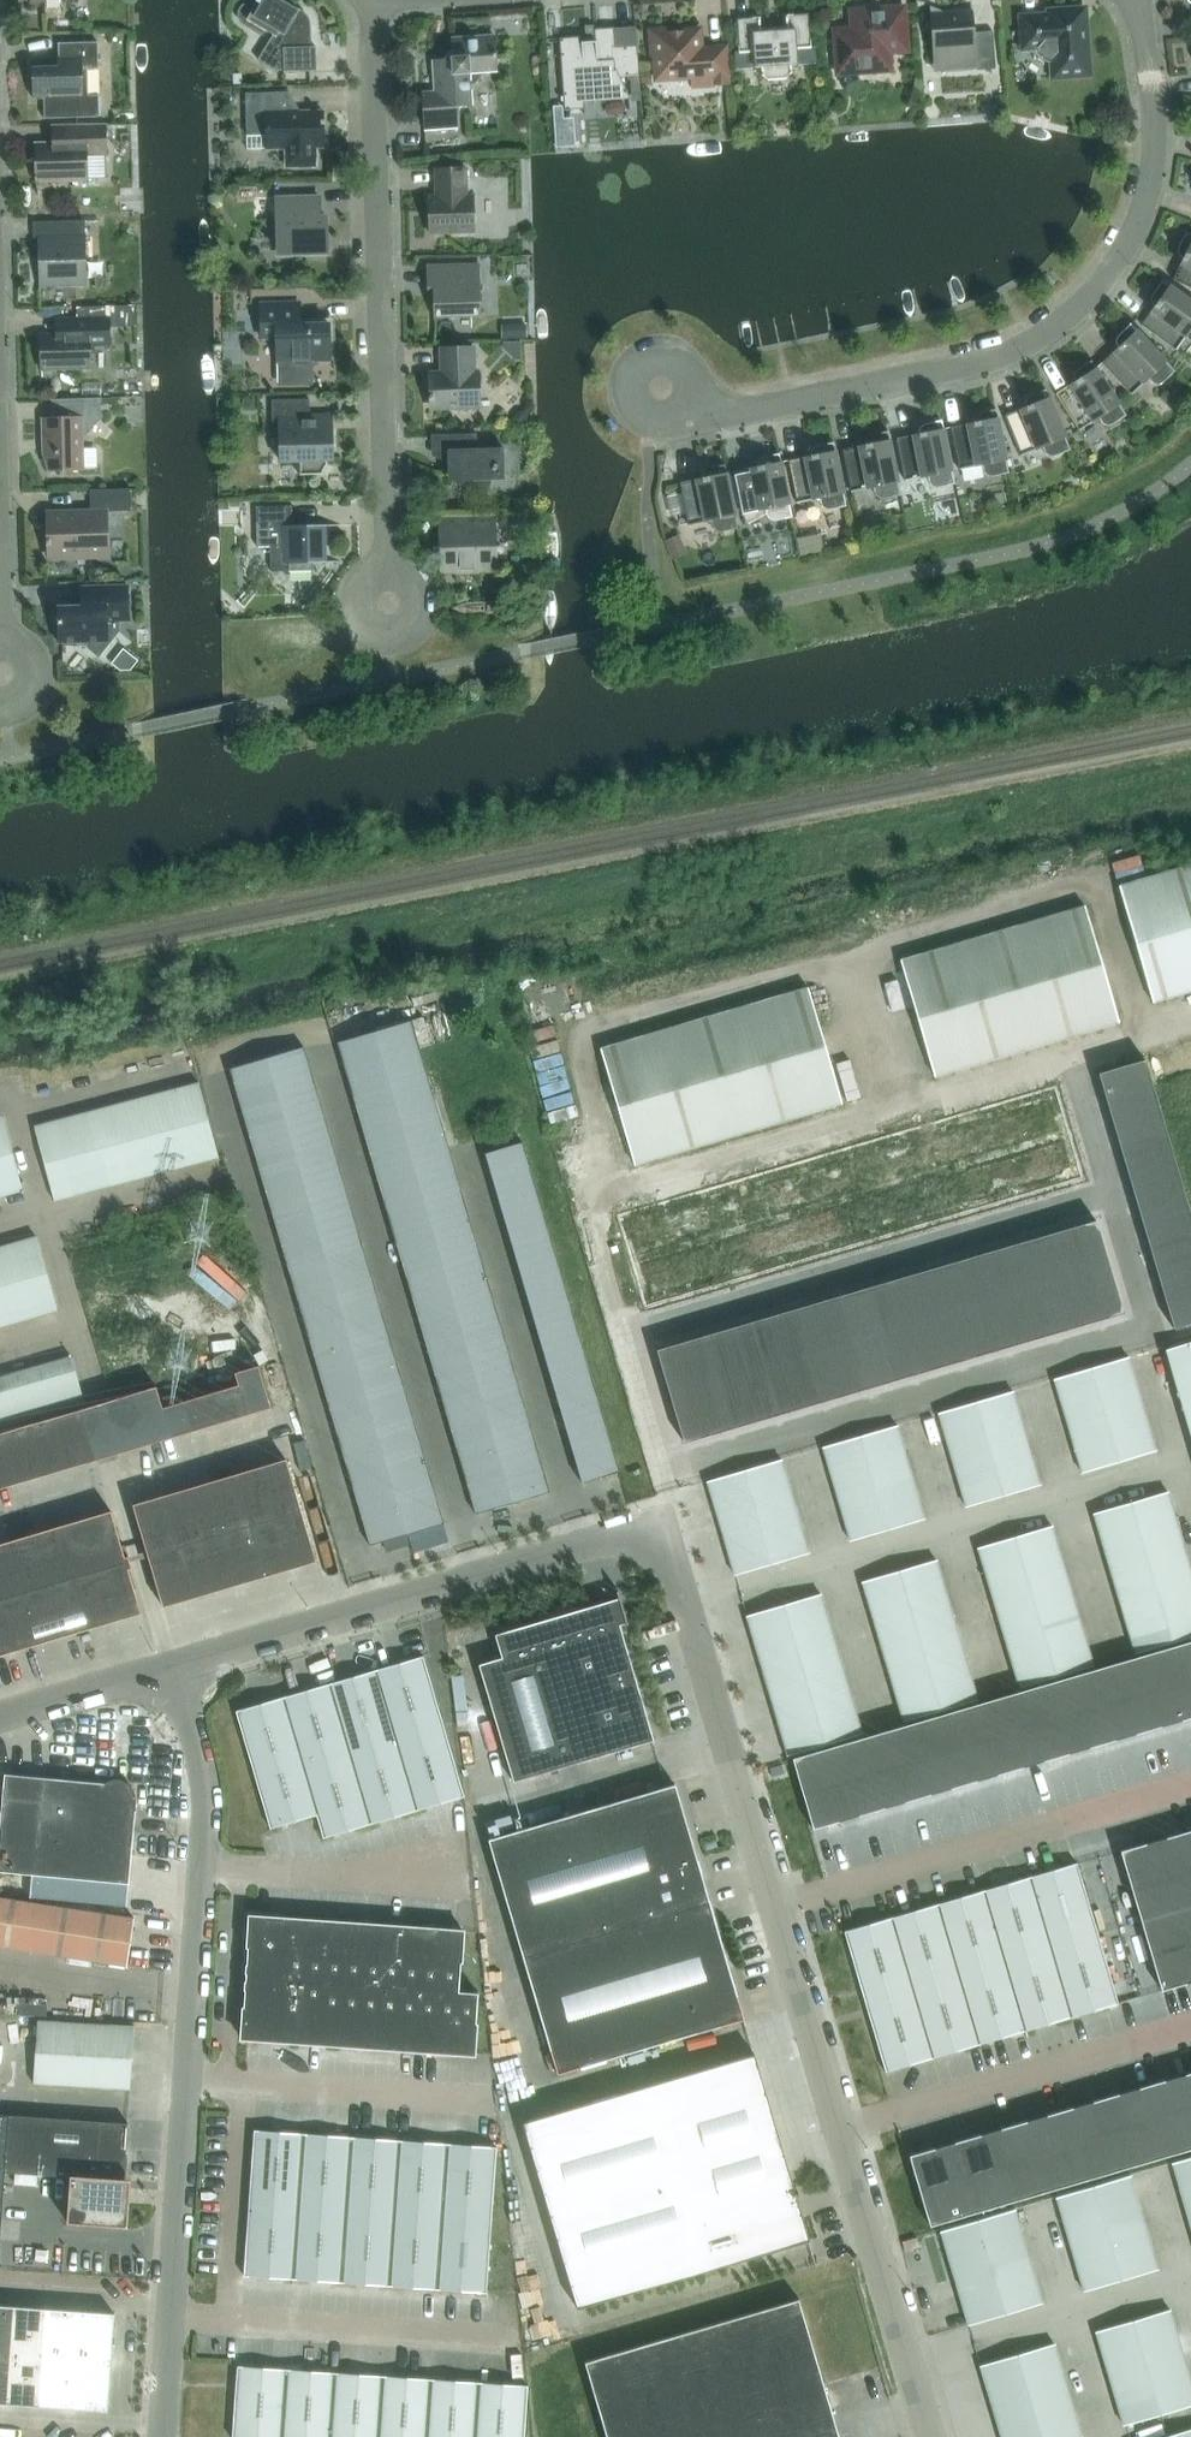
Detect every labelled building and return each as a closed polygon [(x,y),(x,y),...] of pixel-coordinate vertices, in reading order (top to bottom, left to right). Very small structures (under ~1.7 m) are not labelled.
[(245,22),(261,32),(264,28),(273,34),(258,59),(275,70),(284,70),(284,71),(317,70),(316,46),(312,46),(311,24),(306,24),(305,20),(303,16),(300,13),(292,9),(296,2),(292,0),(256,0),(255,1),(257,2),(254,7),(252,6),(250,5),(248,5),(247,5),(245,6),(244,7),(243,8),(241,10),(240,12),(240,13),(240,15),(240,17),(241,19),(242,20),(243,21),(245,22)] [(935,73),(995,69),(993,31),(973,32),(971,1),(970,1),(971,11),(932,14),(931,4),(930,4),(935,73)] [(911,54),(907,4),(847,8),(848,26),(830,27),(834,78),(893,74),(892,56),(911,54)] [(1053,76),(1089,74),(1085,23),(1070,9),(1048,11),(1048,14),(1021,17),(1023,48),(1038,47),(1052,59),(1053,76)] [(816,46),(811,47),(808,13),(785,15),(786,29),(760,31),(759,17),(737,18),(739,52),(734,52),(735,69),(761,67),(764,76),(767,79),(786,77),(790,74),(791,74),(791,65),(817,64),(816,46)] [(635,75),(639,74),(637,45),(615,46),(613,27),(594,29),(595,41),(579,42),(579,37),(559,38),(564,110),(584,108),(583,100),(600,99),(610,94),(626,93),(627,92),(621,78),(626,75),(631,75),(635,75)] [(693,86),(730,83),(727,47),(700,49),(699,29),(670,31),(670,28),(649,30),(651,50),(654,50),(656,79),(693,76),(693,86)] [(480,71),(497,69),(495,36),(451,39),(453,58),(434,59),(436,92),(422,93),(424,128),(458,126),(456,106),(471,105),(469,84),(474,83),(481,75),(480,71)] [(34,98),(44,97),(44,118),(100,117),(99,95),(88,95),(87,69),(99,68),(98,41),(58,43),(59,66),(33,67),(34,98)] [(650,73),(640,74),(641,86),(650,85),(650,73)] [(631,83),(634,100),(641,99),(639,74),(635,75),(631,75),(631,83)] [(316,166),(316,147),(324,147),(324,124),(325,124),(325,120),(323,120),(323,110),(280,111),(279,92),(246,93),(247,135),(266,135),(266,148),(286,148),(286,167),(316,166)] [(106,124),(77,125),(51,126),(51,143),(36,143),(37,193),(38,193),(37,181),(87,180),(87,154),(106,153),(106,124)] [(430,233),(474,231),(473,195),(467,195),(466,168),(435,168),(436,196),(429,196),(430,233)] [(319,196),(275,197),(276,254),(327,252),(326,215),(320,216),(319,196)] [(85,237),(87,237),(87,236),(85,236),(85,220),(59,221),(60,237),(37,237),(37,239),(38,239),(39,287),(41,287),(41,285),(85,284),(85,285),(87,285),(85,237)] [(1185,232),(1177,248),(1177,249),(1177,250),(1177,251),(1177,252),(1177,253),(1178,255),(1179,256),(1179,257),(1181,257),(1182,258),(1172,279),(1190,288),(1190,234),(1185,232)] [(434,316),(481,315),(479,264),(426,265),(427,294),(433,294),(434,316)] [(1141,324),(1176,350),(1189,331),(1190,332),(1190,301),(1162,280),(1151,294),(1151,295),(1150,296),(1150,297),(1150,299),(1150,300),(1151,302),(1152,304),(1153,305),(1154,305),(1141,324)] [(277,361),(280,361),(281,383),(314,382),(314,380),(311,380),(310,360),(330,360),(329,323),(300,324),(299,302),(260,303),(261,337),(276,336),(277,361)] [(132,305),(118,306),(119,319),(132,319),(132,305)] [(57,334),(41,334),(42,377),(43,377),(43,368),(90,367),(90,344),(110,344),(109,318),(78,319),(57,319),(57,334)] [(1101,362),(1131,394),(1148,379),(1151,382),(1153,384),(1154,384),(1156,385),(1158,385),(1159,384),(1161,384),(1162,383),(1175,370),(1130,323),(1117,335),(1117,336),(1116,337),(1115,338),(1115,340),(1115,341),(1115,342),(1115,343),(1116,345),(1118,347),(1101,362)] [(514,325),(514,337),(526,337),(526,325),(514,325)] [(430,408),(479,407),(478,370),(475,371),(474,347),(440,347),(441,371),(429,372),(430,408)] [(1126,415),(1091,360),(1076,369),(1075,370),(1074,371),(1074,372),(1073,373),(1073,375),(1073,376),(1073,377),(1073,378),(1074,380),(1074,381),(1055,393),(1079,430),(1098,417),(1101,422),(1102,424),(1104,425),(1105,425),(1107,425),(1108,425),(1109,425),(1111,424),(1126,415)] [(1052,456),(1055,455),(1070,449),(1045,388),(1030,395),(1028,396),(1027,397),(1026,398),(1025,399),(1025,401),(1025,402),(1025,403),(1025,405),(1025,406),(1004,415),(1021,455),(1042,447),(1044,451),(1045,453),(1047,454),(1048,455),(1050,456),(1052,456)] [(99,399),(102,399),(101,397),(51,399),(52,418),(43,418),(44,452),(50,452),(50,470),(95,468),(95,467),(83,467),(82,434),(97,418),(99,418),(99,399)] [(327,464),(327,459),(334,459),(334,458),(333,458),(332,428),(310,429),(309,398),(271,399),(272,433),(280,433),(280,461),(300,460),(300,473),(300,474),(322,474),(322,472),(327,464)] [(990,476),(992,476),(1009,472),(996,408),(979,412),(977,413),(976,413),(974,415),(973,416),(973,417),(972,419),(972,420),(972,422),(950,426),(959,469),(981,465),(982,470),(983,472),(985,473),(986,475),(988,475),(990,476)] [(519,412),(514,417),(514,425),(528,425),(528,412),(519,412)] [(936,487),(938,487),(955,483),(943,428),(941,419),(925,423),(923,424),(921,425),(920,426),(919,428),(918,429),(918,430),(918,432),(918,433),(896,437),(905,480),(927,476),(928,480),(928,481),(929,483),(931,485),(933,486),(935,487),(936,487)] [(882,498),(884,498),(900,494),(887,430),(871,434),(869,434),(868,435),(867,435),(866,437),(865,439),(864,441),(864,443),(864,444),(842,448),(851,491),(873,487),(874,491),(874,492),(875,494),(876,495),(878,496),(880,497),(882,498)] [(489,486),(504,449),(503,447),(477,448),(477,433),(431,434),(431,450),(447,450),(448,471),(449,471),(489,486)] [(828,509),(830,509),(846,506),(835,450),(833,442),(816,445),(815,445),(814,446),(813,447),(812,448),(811,449),(810,450),(810,451),(810,453),(810,454),(810,455),(788,459),(796,502),(819,498),(820,503),(820,504),(821,505),(822,506),(823,507),(824,508),(826,509),(828,509)] [(756,465),(756,466),(734,471),(745,526),(766,514),(767,516),(767,517),(768,518),(770,519),(771,519),(773,520),(775,520),(776,520),(792,517),(779,453),(762,456),(761,457),(760,457),(758,458),(758,459),(757,460),(756,462),(756,463),(756,465)] [(719,531),(722,531),(738,528),(725,464),(708,467),(706,468),(704,469),(703,471),(702,472),(702,473),(702,474),(702,476),(702,477),(679,482),(688,525),(711,520),(711,524),(712,525),(713,527),(714,528),(715,530),(717,531),(719,531)] [(46,539),(47,557),(55,556),(55,553),(77,552),(78,556),(91,556),(91,552),(107,551),(107,527),(107,511),(131,510),(131,488),(90,489),(91,510),(47,511),(48,539),(46,539)] [(291,505),(256,506),(257,535),(257,546),(271,546),(271,571),(317,570),(317,562),(341,562),(341,560),(326,560),(325,525),(340,525),(340,523),(292,525),(291,505)] [(130,542),(130,514),(113,515),(114,542),(130,542)] [(535,534),(535,515),(509,515),(509,540),(524,540),(524,534),(535,534)] [(441,573),(493,572),(492,517),(440,519),(441,573)] [(678,536),(666,540),(673,558),(685,554),(678,536)] [(803,540),(797,541),(800,556),(810,554),(808,544),(803,540)] [(70,603),(55,603),(56,620),(58,620),(59,642),(88,641),(88,646),(100,655),(119,631),(119,620),(129,620),(128,584),(83,586),(83,605),(70,605),(70,603)] [(1118,886),(1152,1001),(1190,990),(1190,864),(1118,886)] [(1085,905),(900,960),(934,1075),(1119,1021),(1085,905)] [(414,1005),(440,998),(436,987),(435,981),(409,989),(410,992),(414,1005)] [(600,1048),(634,1164),(842,1103),(808,987),(600,1048)] [(337,1042),(345,1070),(420,1048),(412,1020),(337,1042)] [(532,1047),(536,1047),(538,1058),(561,1053),(557,1031),(530,1036),(532,1047)] [(271,1071),(308,1060),(304,1046),(267,1057),(271,1071)] [(354,1098),(428,1076),(420,1048),(345,1070),(354,1098)] [(271,1071),(267,1057),(230,1068),(234,1082),(271,1071)] [(1145,1059),(1098,1073),(1105,1096),(1152,1083),(1145,1059)] [(279,1098),(316,1087),(308,1060),(271,1071),(279,1098)] [(554,1069),(554,1072),(539,1076),(553,1121),(580,1113),(565,1065),(554,1069)] [(271,1071),(234,1082),(242,1109),(279,1098),(271,1071)] [(362,1125),(436,1103),(428,1076),(354,1098),(362,1125)] [(185,1126),(209,1119),(199,1082),(175,1088),(185,1126)] [(1152,1083),(1105,1096),(1112,1119),(1159,1106),(1152,1083)] [(1056,1085),(1033,1092),(1046,1138),(1070,1131),(1056,1085)] [(279,1098),(287,1125),(324,1114),(316,1087),(279,1098)] [(161,1132),(185,1126),(175,1088),(152,1094),(161,1132)] [(1033,1092),(1010,1099),(1023,1145),(1046,1138),(1033,1092)] [(138,1138),(161,1132),(152,1094),(128,1101),(138,1138)] [(287,1125),(279,1098),(242,1109),(250,1136),(287,1125)] [(1010,1099),(987,1106),(1000,1152),(1023,1145),(1010,1099)] [(115,1144),(138,1138),(128,1101),(105,1107),(115,1144)] [(370,1153),(444,1131),(436,1103),(362,1125),(370,1153)] [(987,1106),(964,1112),(977,1159),(1000,1152),(987,1106)] [(1159,1106),(1112,1119),(1118,1143),(1165,1129),(1159,1106)] [(92,1150),(115,1144),(105,1107),(82,1113),(92,1150)] [(964,1112),(941,1119),(954,1166),(977,1159),(964,1112)] [(68,1156),(92,1150),(82,1113),(59,1119),(68,1156)] [(287,1125),(295,1153),(332,1142),(324,1114),(287,1125)] [(13,1152),(2,1115),(0,1116),(0,1156),(13,1152)] [(44,1163),(68,1156),(59,1119),(34,1125),(44,1163)] [(219,1157),(209,1119),(185,1126),(195,1163),(219,1157)] [(287,1125),(250,1136),(258,1163),(295,1153),(287,1125)] [(195,1163),(185,1126),(161,1132),(171,1169),(195,1163)] [(918,1126),(894,1133),(908,1179),(931,1172),(918,1126)] [(1165,1129),(1118,1143),(1125,1166),(1172,1152),(1165,1129)] [(378,1181),(415,1170),(452,1159),(444,1131),(370,1153),(378,1181)] [(1070,1131),(1046,1138),(1060,1185),(1084,1178),(1070,1131)] [(171,1169),(161,1132),(138,1138),(148,1175),(171,1169)] [(894,1133),(871,1139),(885,1186),(908,1179),(894,1133)] [(148,1175),(138,1138),(115,1144),(125,1181),(148,1175)] [(1046,1138),(1023,1145),(1037,1192),(1060,1185),(1046,1138)] [(871,1139),(848,1146),(862,1193),(885,1186),(871,1139)] [(485,1153),(492,1176),(529,1165),(522,1141),(485,1153)] [(295,1153),(303,1180),(340,1169),(332,1142),(295,1153)] [(125,1181),(115,1144),(92,1150),(102,1187),(125,1181)] [(1023,1145),(1000,1152),(1014,1199),(1037,1192),(1023,1145)] [(92,1150),(68,1156),(78,1194),(102,1187),(92,1150)] [(23,1189),(13,1152),(0,1156),(0,1196),(23,1189)] [(1172,1152),(1125,1166),(1132,1189),(1179,1175),(1172,1152)] [(303,1180),(295,1153),(258,1163),(266,1191),(303,1180)] [(78,1194),(68,1156),(44,1163),(54,1200),(78,1194)] [(415,1170),(419,1184),(456,1173),(452,1159),(415,1170)] [(977,1159),(954,1166),(968,1212),(991,1205),(977,1159)] [(802,1160),(779,1167),(793,1213),(816,1206),(802,1160)] [(492,1176),(498,1199),(536,1188),(529,1165),(492,1176)] [(954,1166),(931,1172),(945,1219),(968,1212),(954,1166)] [(779,1167),(756,1173),(770,1220),(793,1213),(779,1167)] [(303,1180),(311,1207),(348,1196),(340,1169),(303,1180)] [(382,1195),(419,1184),(415,1170),(378,1181),(382,1195)] [(931,1172),(908,1179),(922,1226),(945,1219),(931,1172)] [(419,1184),(423,1198),(461,1187),(456,1173),(419,1184)] [(1179,1175),(1132,1189),(1139,1212),(1186,1198),(1179,1175)] [(908,1179),(885,1186),(899,1232),(922,1226),(908,1179)] [(311,1207),(303,1180),(266,1191),(274,1218),(311,1207)] [(386,1208),(423,1198),(419,1184),(382,1195),(386,1208)] [(885,1186),(862,1193),(876,1239),(899,1232),(885,1186)] [(423,1198),(427,1211),(465,1200),(461,1187),(423,1198)] [(498,1199),(505,1222),(543,1211),(536,1188),(498,1199)] [(862,1193),(839,1200),(853,1246),(876,1239),(862,1193)] [(311,1207),(319,1234),(356,1223),(348,1196),(311,1207)] [(390,1222),(427,1211),(423,1198),(386,1208),(390,1222)] [(1139,1212),(1146,1235),(1190,1221),(1190,1216),(1186,1198),(1139,1212)] [(427,1211),(431,1225),(469,1214),(465,1200),(427,1211)] [(839,1200),(816,1206),(830,1253),(853,1246),(839,1200)] [(664,1201),(641,1207),(655,1254),(678,1247),(664,1201)] [(816,1206),(793,1213),(807,1260),(830,1253),(816,1206)] [(319,1234),(311,1207),(274,1218),(282,1245),(319,1234)] [(641,1207),(617,1214),(631,1261),(655,1254),(641,1207)] [(394,1236),(431,1225),(427,1211),(390,1222),(394,1236)] [(505,1222),(512,1245),(550,1234),(543,1211),(505,1222)] [(793,1213),(770,1220),(783,1266),(807,1260),(793,1213)] [(431,1225),(440,1253),(477,1242),(469,1214),(431,1225)] [(770,1220),(747,1227),(760,1273),(783,1266),(770,1220)] [(1096,1220),(1072,1226),(1086,1273),(1110,1266),(1096,1220)] [(1146,1235),(1152,1258),(1190,1247),(1190,1221),(1146,1235)] [(319,1234),(327,1261),(364,1250),(356,1223),(319,1234)] [(440,1253),(431,1225),(394,1236),(402,1264),(440,1253)] [(1072,1226),(1049,1233),(1063,1280),(1086,1273),(1072,1226)] [(747,1227),(724,1233),(737,1280),(760,1273),(747,1227)] [(724,1233),(701,1240),(714,1287),(737,1280),(724,1233)] [(1049,1233),(1026,1240),(1040,1287),(1063,1280),(1049,1233)] [(319,1234),(282,1245),(290,1272),(327,1261),(319,1234)] [(512,1245),(519,1268),(556,1257),(550,1234),(512,1245)] [(12,1242),(23,1279),(47,1272),(36,1235),(12,1242)] [(701,1240),(678,1247),(691,1294),(714,1287),(701,1240)] [(1026,1240),(1003,1247),(1017,1293),(1040,1287),(1026,1240)] [(23,1279),(12,1242),(0,1246),(0,1286),(23,1279)] [(440,1253),(448,1281),(485,1270),(477,1242),(440,1253)] [(678,1247),(655,1254),(668,1300),(691,1294),(678,1247)] [(1003,1247),(980,1254),(994,1300),(1017,1293),(1003,1247)] [(1152,1258),(1159,1281),(1190,1272),(1190,1247),(1152,1258)] [(327,1261),(335,1289),(372,1278),(364,1250),(327,1261)] [(448,1281),(440,1253),(402,1264),(410,1292),(448,1281)] [(655,1254),(631,1261),(645,1307),(668,1300),(655,1254)] [(980,1254),(957,1260),(971,1307),(994,1300),(980,1254)] [(519,1268),(526,1291),(563,1280),(556,1257),(519,1268)] [(957,1260),(934,1267),(948,1314),(971,1307),(957,1260)] [(298,1300),(335,1289),(327,1261),(290,1272),(298,1300)] [(1110,1266),(1086,1273),(1100,1319),(1123,1313),(1110,1266)] [(934,1267),(911,1274),(925,1321),(948,1314),(934,1267)] [(485,1270),(448,1281),(456,1308),(493,1297),(485,1270)] [(23,1279),(34,1317),(58,1310),(47,1272),(23,1279)] [(1159,1281),(1166,1304),(1190,1297),(1190,1272),(1159,1281)] [(1086,1273),(1063,1280),(1077,1326),(1100,1319),(1086,1273)] [(911,1274),(888,1281),(902,1327),(925,1321),(911,1274)] [(335,1289),(343,1316),(380,1305),(372,1278),(335,1289)] [(11,1323),(34,1317),(23,1279),(0,1286),(11,1323)] [(526,1291),(532,1315),(570,1303),(563,1280),(526,1291)] [(1063,1280),(1040,1287),(1054,1333),(1077,1326),(1063,1280)] [(456,1308),(448,1281),(410,1292),(419,1319),(456,1308)] [(888,1281),(865,1288),(879,1334),(902,1327),(888,1281)] [(11,1323),(0,1286),(0,1326),(11,1323)] [(1040,1287),(1017,1293),(1031,1340),(1054,1333),(1040,1287)] [(865,1288),(842,1294),(855,1341),(879,1334),(865,1288)] [(335,1289),(298,1300),(306,1327),(343,1316),(335,1289)] [(1017,1293),(994,1300),(1008,1347),(1031,1340),(1017,1293)] [(842,1294),(819,1301),(832,1348),(855,1341),(842,1294)] [(493,1297),(456,1308),(464,1336),(501,1325),(493,1297)] [(1166,1304),(1173,1328),(1190,1322),(1190,1297),(1166,1304)] [(994,1300),(971,1307),(984,1353),(1008,1347),(994,1300)] [(819,1301),(796,1308),(809,1354),(832,1348),(819,1301)] [(532,1315),(539,1337),(577,1326),(570,1303),(532,1315)] [(343,1316),(351,1343),(388,1332),(380,1305),(343,1316)] [(971,1307),(948,1314),(961,1360),(984,1353),(971,1307)] [(464,1336),(456,1308),(419,1319),(427,1347),(464,1336)] [(796,1308),(773,1315),(786,1361),(809,1354),(796,1308)] [(948,1314),(925,1321),(938,1367),(961,1360),(948,1314)] [(773,1315),(750,1322),(763,1368),(786,1361),(773,1315)] [(351,1343),(343,1316),(306,1327),(314,1354),(351,1343)] [(925,1321),(902,1327),(915,1374),(938,1367),(925,1321)] [(750,1322),(726,1328),(740,1375),(763,1368),(750,1322)] [(501,1325),(464,1336),(472,1364),(509,1353),(501,1325)] [(539,1337),(546,1360),(584,1349),(577,1326),(539,1337)] [(902,1327),(879,1334),(892,1381),(915,1374),(902,1327)] [(726,1328),(703,1335),(717,1382),(740,1375),(726,1328)] [(351,1343),(359,1370),(396,1359),(388,1332),(351,1343)] [(879,1334),(855,1341),(869,1387),(892,1381),(879,1334)] [(703,1335),(680,1342),(694,1388),(717,1382),(703,1335)] [(472,1364),(464,1336),(427,1347),(435,1375),(472,1364)] [(855,1341),(832,1348),(846,1394),(869,1387),(855,1341)] [(680,1342),(657,1349),(670,1395),(694,1388),(680,1342)] [(1172,1373),(1190,1368),(1190,1342),(1165,1350),(1172,1373)] [(322,1381),(359,1370),(351,1343),(314,1354),(322,1381)] [(832,1348),(809,1354),(823,1401),(846,1394),(832,1348)] [(546,1360),(553,1384),(590,1372),(584,1349),(546,1360)] [(509,1353),(472,1364),(480,1391),(517,1380),(509,1353)] [(809,1354),(786,1361),(800,1408),(823,1401),(809,1354)] [(47,1362),(61,1409),(85,1402),(71,1355),(47,1362)] [(1091,1367),(1098,1391),(1135,1380),(1128,1356),(1091,1367)] [(404,1386),(396,1359),(359,1370),(367,1397),(404,1386)] [(786,1361),(763,1368),(777,1415),(800,1408),(786,1361)] [(47,1362),(24,1369),(38,1416),(61,1409),(47,1362)] [(480,1391),(472,1364),(435,1375),(443,1402),(480,1391)] [(258,1366),(235,1373),(239,1385),(247,1415),(270,1408),(258,1366)] [(1061,1402),(1098,1391),(1091,1367),(1054,1378),(1061,1402)] [(763,1368),(740,1375),(754,1421),(777,1415),(763,1368)] [(1172,1373),(1179,1397),(1190,1393),(1190,1368),(1172,1373)] [(38,1416),(24,1369),(1,1376),(15,1422),(38,1416)] [(367,1397),(359,1370),(322,1381),(330,1408),(367,1397)] [(553,1384),(560,1407),(597,1395),(590,1372),(553,1384)] [(740,1375),(717,1382),(731,1428),(754,1421),(740,1375)] [(0,1376),(0,1427),(15,1422),(1,1376),(0,1376)] [(517,1380),(480,1391),(488,1419),(526,1408),(517,1380)] [(1098,1391),(1105,1414),(1142,1403),(1135,1380),(1098,1391)] [(717,1382),(694,1388),(708,1435),(731,1428),(717,1382)] [(200,1396),(209,1426),(247,1415),(239,1385),(200,1396)] [(404,1386),(367,1397),(375,1425),(412,1414),(404,1386)] [(129,1395),(144,1445),(170,1438),(161,1408),(155,1387),(129,1395)] [(694,1388),(670,1395),(684,1442),(708,1435),(694,1388)] [(976,1401),(983,1425),(1020,1414),(1013,1390),(976,1401)] [(488,1419),(480,1391),(443,1402),(451,1430),(488,1419)] [(1105,1414),(1098,1391),(1061,1402),(1068,1425),(1105,1414)] [(1179,1397),(1185,1420),(1190,1418),(1190,1393),(1179,1397)] [(103,1402),(118,1453),(144,1445),(129,1395),(103,1402)] [(560,1407),(566,1430),(604,1419),(597,1395),(560,1407)] [(161,1408),(170,1438),(209,1426),(200,1396),(161,1408)] [(338,1436),(375,1425),(367,1397),(330,1408),(338,1436)] [(946,1436),(983,1425),(976,1401),(939,1412),(946,1436)] [(81,1409),(96,1460),(107,1456),(118,1453),(103,1402),(95,1405),(81,1409)] [(1105,1414),(1112,1437),(1149,1426),(1142,1403),(1105,1414)] [(526,1408),(488,1419),(496,1447),(534,1436),(526,1408)] [(55,1417),(70,1467),(96,1460),(81,1409),(55,1417)] [(383,1452),(420,1441),(412,1414),(375,1425),(383,1452)] [(1020,1414),(983,1425),(989,1448),(1027,1437),(1020,1414)] [(1112,1437),(1105,1414),(1068,1425),(1075,1448),(1112,1437)] [(55,1417),(29,1424),(44,1475),(70,1467),(55,1417)] [(496,1447),(488,1419),(451,1430),(459,1458),(496,1447)] [(566,1430),(573,1453),(611,1442),(604,1419),(566,1430)] [(29,1424),(2,1432),(18,1483),(44,1475),(29,1424)] [(860,1435),(867,1459),(904,1448),(897,1424),(860,1435)] [(383,1452),(375,1425),(338,1436),(346,1463),(383,1452)] [(952,1459),(989,1448),(983,1425),(946,1436),(952,1459)] [(1149,1426),(1112,1437),(1119,1461),(1156,1450),(1149,1426)] [(0,1433),(0,1488),(18,1483),(2,1432),(0,1433)] [(830,1470),(867,1459),(860,1435),(823,1446),(830,1470)] [(534,1436),(496,1447),(505,1474),(542,1463),(534,1436)] [(1027,1437),(989,1448),(996,1471),(1033,1460),(1027,1437)] [(1119,1461),(1112,1437),(1075,1448),(1082,1472),(1119,1461)] [(391,1479),(428,1468),(420,1441),(383,1452),(391,1479)] [(580,1476),(617,1465),(611,1442),(573,1453),(580,1476)] [(505,1474),(496,1447),(459,1458),(467,1485),(505,1474)] [(904,1448),(867,1459),(874,1482),(911,1471),(904,1448)] [(959,1482),(996,1471),(989,1448),(952,1459),(959,1482)] [(354,1490),(391,1479),(383,1452),(346,1463),(354,1490)] [(745,1469),(751,1493),(789,1482),(782,1458),(745,1469)] [(263,1466),(278,1516),(301,1510),(286,1459),(263,1466)] [(837,1493),(874,1482),(867,1459),(830,1470),(837,1493)] [(1033,1460),(996,1471),(1003,1495),(1040,1484),(1033,1460)] [(542,1463),(505,1474),(513,1502),(550,1491),(542,1463)] [(619,1471),(617,1465),(580,1476),(582,1482),(619,1471)] [(237,1473),(252,1524),(278,1516),(263,1466),(237,1473)] [(399,1506),(436,1495),(428,1468),(391,1479),(399,1506)] [(714,1504),(751,1493),(745,1469),(707,1480),(714,1504)] [(911,1471),(874,1482),(881,1505),(918,1494),(911,1471)] [(1003,1495),(996,1471),(959,1482),(966,1506),(1003,1495)] [(211,1481),(226,1532),(252,1524),(237,1473),(211,1481)] [(476,1513),(513,1502),(505,1474),(467,1485),(476,1513)] [(362,1517),(399,1506),(391,1479),(354,1490),(362,1517)] [(185,1489),(200,1539),(226,1532),(211,1481),(185,1489)] [(789,1482),(751,1493),(758,1516),(795,1505),(789,1482)] [(843,1516),(871,1508),(881,1505),(874,1482),(837,1493),(843,1516)] [(185,1489),(159,1496),(174,1547),(200,1539),(185,1489)] [(1131,1502),(1138,1526),(1175,1515),(1168,1491),(1131,1502)] [(758,1516),(751,1493),(714,1504),(721,1527),(758,1516)] [(918,1494),(881,1505),(888,1529),(925,1518),(918,1494)] [(444,1523),(436,1495),(399,1506),(407,1534),(444,1523)] [(159,1496),(133,1504),(148,1555),(174,1547),(159,1496)] [(1101,1536),(1138,1526),(1131,1502),(1094,1513),(1101,1536)] [(795,1505),(758,1516),(765,1539),(802,1528),(795,1505)] [(881,1505),(871,1508),(878,1532),(888,1529),(881,1505)] [(407,1534),(399,1506),(362,1517),(370,1545),(407,1534)] [(878,1532),(871,1508),(843,1516),(850,1540),(878,1532)] [(130,1561),(128,1556),(125,1557),(111,1510),(85,1518),(100,1570),(130,1561)] [(301,1510),(278,1516),(293,1568),(316,1561),(301,1510)] [(1175,1515),(1138,1526),(1145,1549),(1182,1538),(1175,1515)] [(278,1516),(252,1524),(267,1575),(293,1568),(278,1516)] [(765,1539),(758,1516),(721,1527),(728,1550),(765,1539)] [(100,1570),(85,1518),(59,1526),(74,1578),(100,1570)] [(252,1524),(226,1532),(241,1583),(267,1575),(252,1524)] [(1015,1536),(1017,1540),(1022,1560),(1060,1549),(1052,1525),(1015,1536)] [(59,1526),(33,1534),(48,1585),(74,1578),(59,1526)] [(1145,1549),(1138,1526),(1101,1536),(1108,1560),(1145,1549)] [(802,1528),(765,1539),(772,1563),(809,1552),(802,1528)] [(226,1532),(200,1539),(215,1591),(241,1583),(226,1532)] [(33,1534),(7,1542),(22,1593),(48,1585),(33,1534)] [(985,1571),(1022,1560),(1017,1540),(1015,1536),(978,1547),(985,1571)] [(1145,1549),(1152,1572),(1189,1561),(1182,1538),(1145,1549)] [(200,1539),(174,1547),(189,1598),(215,1591),(200,1539)] [(772,1563),(765,1539),(728,1550),(735,1574),(772,1563)] [(7,1542),(0,1544),(0,1599),(22,1593),(7,1542)] [(174,1547),(148,1555),(163,1606),(189,1598),(174,1547)] [(1022,1560),(1029,1583),(1066,1572),(1060,1549),(1022,1560)] [(1115,1583),(1152,1572),(1145,1549),(1108,1560),(1115,1583)] [(900,1570),(907,1594),(944,1583),(937,1559),(900,1570)] [(992,1594),(1029,1583),(1022,1560),(985,1571),(992,1594)] [(132,1567),(130,1561),(100,1570),(115,1620),(141,1613),(128,1568),(132,1567)] [(1158,1595),(1190,1585),(1190,1568),(1189,1561),(1152,1572),(1158,1595)] [(115,1620),(100,1570),(74,1578),(89,1628),(115,1620)] [(870,1605),(907,1594),(900,1570),(862,1581),(870,1605)] [(1029,1583),(1036,1606),(1073,1595),(1066,1572),(1029,1583)] [(1121,1606),(1158,1595),(1152,1572),(1115,1583),(1121,1606)] [(89,1628),(74,1578),(48,1585),(63,1636),(89,1628)] [(907,1594),(913,1617),(951,1606),(944,1583),(907,1594)] [(999,1617),(1036,1606),(1029,1583),(992,1594),(999,1617)] [(63,1636),(48,1585),(22,1593),(37,1644),(63,1636)] [(1158,1595),(1165,1618),(1190,1610),(1190,1585),(1158,1595)] [(513,1781),(654,1740),(620,1625),(628,1623),(618,1590),(616,1590),(618,1597),(495,1634),(502,1657),(479,1663),(513,1781)] [(0,1599),(0,1614),(11,1651),(37,1644),(22,1593),(0,1599)] [(784,1604),(791,1628),(828,1617),(821,1593),(784,1604)] [(876,1628),(913,1617),(907,1594),(870,1605),(876,1628)] [(1036,1606),(1043,1629),(1080,1618),(1073,1595),(1036,1606)] [(1128,1629),(1165,1618),(1158,1595),(1121,1606),(1128,1629)] [(754,1639),(791,1628),(784,1604),(747,1615),(754,1639)] [(913,1617),(920,1640),(957,1629),(951,1606),(913,1617)] [(1006,1640),(1043,1629),(1036,1606),(999,1617),(1006,1640)] [(1165,1618),(1172,1642),(1190,1636),(1190,1610),(1165,1618)] [(11,1651),(0,1614),(0,1655),(11,1651)] [(791,1628),(798,1651),(835,1640),(828,1617),(791,1628)] [(883,1651),(920,1640),(913,1617),(876,1628),(883,1651)] [(1043,1629),(1050,1652),(1087,1641),(1080,1618),(1043,1629)] [(1172,1642),(1165,1618),(1128,1629),(1135,1653),(1172,1642)] [(761,1662),(798,1651),(791,1628),(754,1639),(761,1662)] [(957,1629),(920,1640),(927,1663),(964,1652),(957,1629)] [(1012,1663),(1050,1652),(1043,1629),(1006,1640),(1012,1663)] [(798,1651),(805,1674),(842,1663),(835,1640),(798,1651)] [(890,1674),(927,1663),(920,1640),(883,1651),(890,1674)] [(1162,1649),(1183,1718),(1190,1715),(1190,1640),(1162,1649)] [(1087,1641),(1050,1652),(1057,1676),(1094,1665),(1087,1641)] [(1162,1649),(1116,1662),(1137,1731),(1183,1718),(1162,1649)] [(767,1685),(805,1674),(798,1651),(761,1662),(767,1685)] [(927,1663),(934,1686),(971,1675),(964,1652),(927,1663)] [(1057,1676),(1050,1652),(1012,1663),(1020,1687),(1057,1676)] [(397,1739),(444,1725),(423,1655),(376,1669),(397,1739)] [(1116,1662),(1070,1676),(1090,1745),(1137,1731),(1116,1662)] [(805,1674),(811,1697),(848,1686),(842,1663),(805,1674)] [(897,1697),(934,1686),(927,1663),(890,1674),(897,1697)] [(350,1753),(397,1739),(376,1669),(330,1683),(350,1753)] [(774,1708),(811,1697),(805,1674),(767,1685),(774,1708)] [(971,1675),(934,1686),(941,1710),(978,1699),(971,1675)] [(1070,1676),(1024,1689),(1044,1758),(1090,1745),(1070,1676)] [(300,1755),(303,1767),(350,1753),(330,1683),(283,1696),(300,1755)] [(811,1697),(818,1720),(855,1709),(848,1686),(811,1697)] [(941,1710),(934,1686),(897,1697),(904,1721),(941,1710)] [(1024,1689),(978,1703),(998,1772),(1044,1758),(1024,1689)] [(236,1710),(253,1769),(300,1755),(283,1696),(236,1710)] [(781,1731),(818,1720),(811,1697),(774,1708),(781,1731)] [(978,1703),(932,1716),(952,1786),(998,1772),(978,1703)] [(855,1709),(818,1720),(825,1744),(862,1733),(855,1709)] [(932,1716),(886,1730),(906,1799),(952,1786),(932,1716)] [(825,1744),(818,1720),(781,1731),(788,1755),(825,1744)] [(444,1725),(397,1739),(418,1809),(464,1796),(444,1725)] [(886,1730),(840,1743),(860,1813),(906,1799),(886,1730)] [(371,1823),(418,1809),(397,1739),(350,1753),(371,1823)] [(840,1743),(793,1757),(814,1826),(860,1813),(840,1743)] [(303,1767),(317,1814),(323,1837),(371,1823),(350,1753),(303,1767)] [(253,1769),(270,1828),(317,1814),(303,1767),(300,1755),(253,1769)] [(0,1824),(0,1871),(129,1883),(135,1810),(136,1800),(135,1795),(134,1790),(132,1786),(128,1782),(124,1780),(119,1778),(114,1778),(109,1780),(104,1783),(5,1773),(0,1824)] [(675,1783),(488,1838),(523,1956),(558,2073),(744,2018),(709,1900),(675,1783)] [(1170,1836),(1190,1905),(1190,1830),(1170,1836)] [(1170,1836),(1124,1850),(1144,1919),(1190,1905),(1170,1836)] [(1031,1876),(1051,1946),(1098,1933),(1077,1862),(1031,1876)] [(1031,1876),(984,1890),(1005,1960),(1051,1946),(1031,1876)] [(984,1890),(937,1903),(958,1974),(1005,1960),(984,1890)] [(0,1897),(0,1946),(127,1965),(134,1917),(0,1897)] [(937,1903),(891,1917),(912,1987),(958,1974),(937,1903)] [(1144,1919),(1164,1988),(1190,1980),(1190,1909),(1190,1905),(1144,1919)] [(250,1915),(246,1976),(284,1979),(289,1918),(250,1915)] [(891,1917),(844,1931),(865,2001),(912,1987),(891,1917)] [(284,1979),(323,1982),(327,1920),(289,1918),(284,1979)] [(323,1982),(362,1984),(366,1923),(327,1920),(323,1982)] [(362,1984),(401,1987),(405,1926),(366,1923),(362,1984)] [(440,1990),(459,1991),(459,1990),(463,1932),(464,1930),(444,1928),(405,1926),(401,1987),(440,1990)] [(1051,1946),(1072,2016),(1118,2003),(1098,1933),(1051,1946)] [(1005,1960),(1025,2030),(1072,2016),(1051,1946),(1005,1960)] [(958,1974),(979,2044),(1025,2030),(1005,1960),(958,1974)] [(912,1987),(932,2058),(979,2044),(958,1974),(912,1987)] [(246,1976),(241,2037),(280,2040),(284,1979),(246,1976)] [(280,2040),(319,2043),(323,1982),(284,1979),(280,2040)] [(362,1984),(323,1982),(319,2043),(358,2045),(362,1984)] [(362,1984),(358,2045),(397,2048),(401,1987),(362,1984)] [(440,1990),(401,1987),(397,2048),(435,2051),(440,1990)] [(865,2001),(886,2071),(932,2058),(912,1987),(865,2001)] [(440,1990),(435,2051),(474,2054),(475,2051),(474,2051),(478,1992),(459,1990),(459,1991),(440,1990)] [(130,2089),(134,2026),(38,2020),(33,2083),(130,2089)] [(796,2194),(797,2193),(798,2193),(798,2191),(795,2192),(754,2054),(523,2123),(578,2309),(809,2240),(802,2216),(796,2194)] [(679,2060),(649,2066),(651,2081),(681,2075),(679,2060)] [(1141,2088),(1161,2157),(1190,2149),(1190,2087),(1187,2074),(1141,2088)] [(1141,2088),(1095,2102),(1115,2171),(1161,2157),(1141,2088)] [(1095,2102),(1049,2115),(1069,2184),(1115,2171),(1095,2102)] [(5,2172),(70,2176),(67,2221),(128,2226),(131,2178),(124,2177),(128,2122),(0,2113),(0,2239),(5,2172)] [(1049,2115),(1003,2129),(1023,2198),(1069,2184),(1049,2115)] [(303,2132),(254,2129),(249,2202),(298,2205),(303,2132)] [(1003,2129),(957,2142),(977,2211),(1023,2198),(1003,2129)] [(351,2136),(303,2132),(298,2205),(346,2209),(351,2136)] [(346,2209),(394,2212),(399,2139),(351,2136),(346,2209)] [(448,2143),(399,2139),(394,2212),(443,2216),(448,2143)] [(957,2142),(911,2156),(931,2225),(977,2211),(957,2142)] [(491,2219),(496,2146),(448,2143),(443,2216),(491,2219)] [(1179,2186),(1190,2183),(1190,2157),(1172,2162),(1179,2186)] [(1094,2185),(1101,2209),(1138,2198),(1131,2174),(1094,2185)] [(1179,2186),(1186,2209),(1190,2208),(1190,2183),(1179,2186)] [(1057,2196),(1063,2220),(1101,2209),(1094,2185),(1057,2196)] [(1101,2209),(1107,2232),(1144,2221),(1138,2198),(1101,2209)] [(298,2205),(249,2202),(244,2275),(292,2278),(298,2205)] [(346,2209),(298,2205),(292,2278),(341,2282),(346,2209)] [(978,2219),(985,2243),(1022,2232),(1015,2208),(978,2219)] [(394,2212),(346,2209),(341,2282),(389,2285),(394,2212)] [(1107,2232),(1101,2209),(1063,2220),(1070,2243),(1107,2232)] [(443,2216),(394,2212),(389,2285),(438,2288),(443,2216)] [(438,2288),(486,2292),(491,2219),(443,2216),(438,2288)] [(941,2230),(948,2254),(985,2243),(978,2219),(941,2230)] [(1107,2232),(1114,2255),(1151,2244),(1144,2221),(1107,2232)] [(985,2243),(992,2266),(1029,2255),(1022,2232),(985,2243)] [(1114,2255),(1107,2232),(1070,2243),(1077,2266),(1114,2255)] [(985,2243),(948,2254),(955,2277),(992,2266),(985,2243)] [(1151,2244),(1114,2255),(1121,2279),(1158,2268),(1151,2244)] [(1029,2255),(992,2266),(999,2290),(1036,2279),(1029,2255)] [(1077,2266),(1084,2290),(1121,2279),(1114,2255),(1077,2266)] [(961,2301),(999,2290),(992,2266),(955,2277),(961,2301)] [(1043,2302),(1036,2279),(999,2290),(1005,2313),(1043,2302)] [(968,2324),(1005,2313),(999,2290),(961,2301),(968,2324)] [(824,2383),(799,2298),(585,2361),(607,2436),(840,2436),(824,2383)] [(9,2354),(13,2305),(0,2304),(0,2354),(9,2354)] [(9,2354),(43,2357),(46,2308),(13,2305),(9,2354)] [(46,2308),(43,2357),(76,2359),(80,2310),(46,2308)] [(1140,2343),(1177,2332),(1170,2309),(1133,2320),(1140,2343)] [(80,2310),(76,2359),(111,2361),(114,2312),(80,2310)] [(1096,2331),(1103,2354),(1140,2343),(1133,2320),(1096,2331)] [(1140,2343),(1147,2366),(1184,2356),(1177,2332),(1140,2343)] [(1017,2354),(1024,2377),(1062,2367),(1055,2343),(1017,2354)] [(1110,2377),(1147,2366),(1140,2343),(1103,2354),(1110,2377)] [(9,2354),(0,2354),(0,2403),(6,2403),(9,2354)] [(39,2405),(43,2357),(9,2354),(6,2403),(39,2405)] [(1017,2354),(980,2365),(987,2388),(1024,2377),(1017,2354)] [(1147,2366),(1154,2390),(1190,2379),(1184,2356),(1147,2366)] [(73,2408),(76,2359),(43,2357),(39,2405),(73,2408)] [(111,2361),(76,2359),(73,2408),(107,2410),(111,2361)] [(286,2368),(238,2365),(233,2436),(282,2436),(286,2368)] [(1116,2400),(1154,2390),(1147,2366),(1110,2377),(1116,2400)] [(1062,2367),(1024,2377),(1031,2401),(1068,2390),(1062,2367)] [(282,2436),(330,2436),(334,2371),(286,2368),(282,2436)] [(330,2436),(378,2436),(383,2375),(334,2371),(330,2436)] [(378,2436),(427,2436),(431,2378),(383,2375),(378,2436)] [(1031,2401),(1024,2377),(987,2388),(994,2412),(1031,2401)] [(427,2436),(475,2436),(479,2381),(431,2378),(427,2436)] [(1154,2390),(1161,2413),(1190,2404),(1190,2379),(1154,2390)] [(475,2436),(524,2436),(528,2384),(479,2381),(475,2436)] [(1068,2390),(1031,2401),(1038,2424),(1075,2413),(1068,2390)] [(1124,2424),(1161,2413),(1154,2390),(1116,2400),(1124,2424)] [(1001,2435),(1038,2424),(1031,2401),(994,2412),(1001,2435)] [(1038,2424),(1042,2436),(1081,2436),(1082,2436),(1075,2413),(1038,2424)] [(1038,2424),(1001,2435),(1002,2436),(1042,2436),(1038,2424)] [(1167,2435),(1168,2436),(1190,2436),(1190,2428),(1167,2435)]
